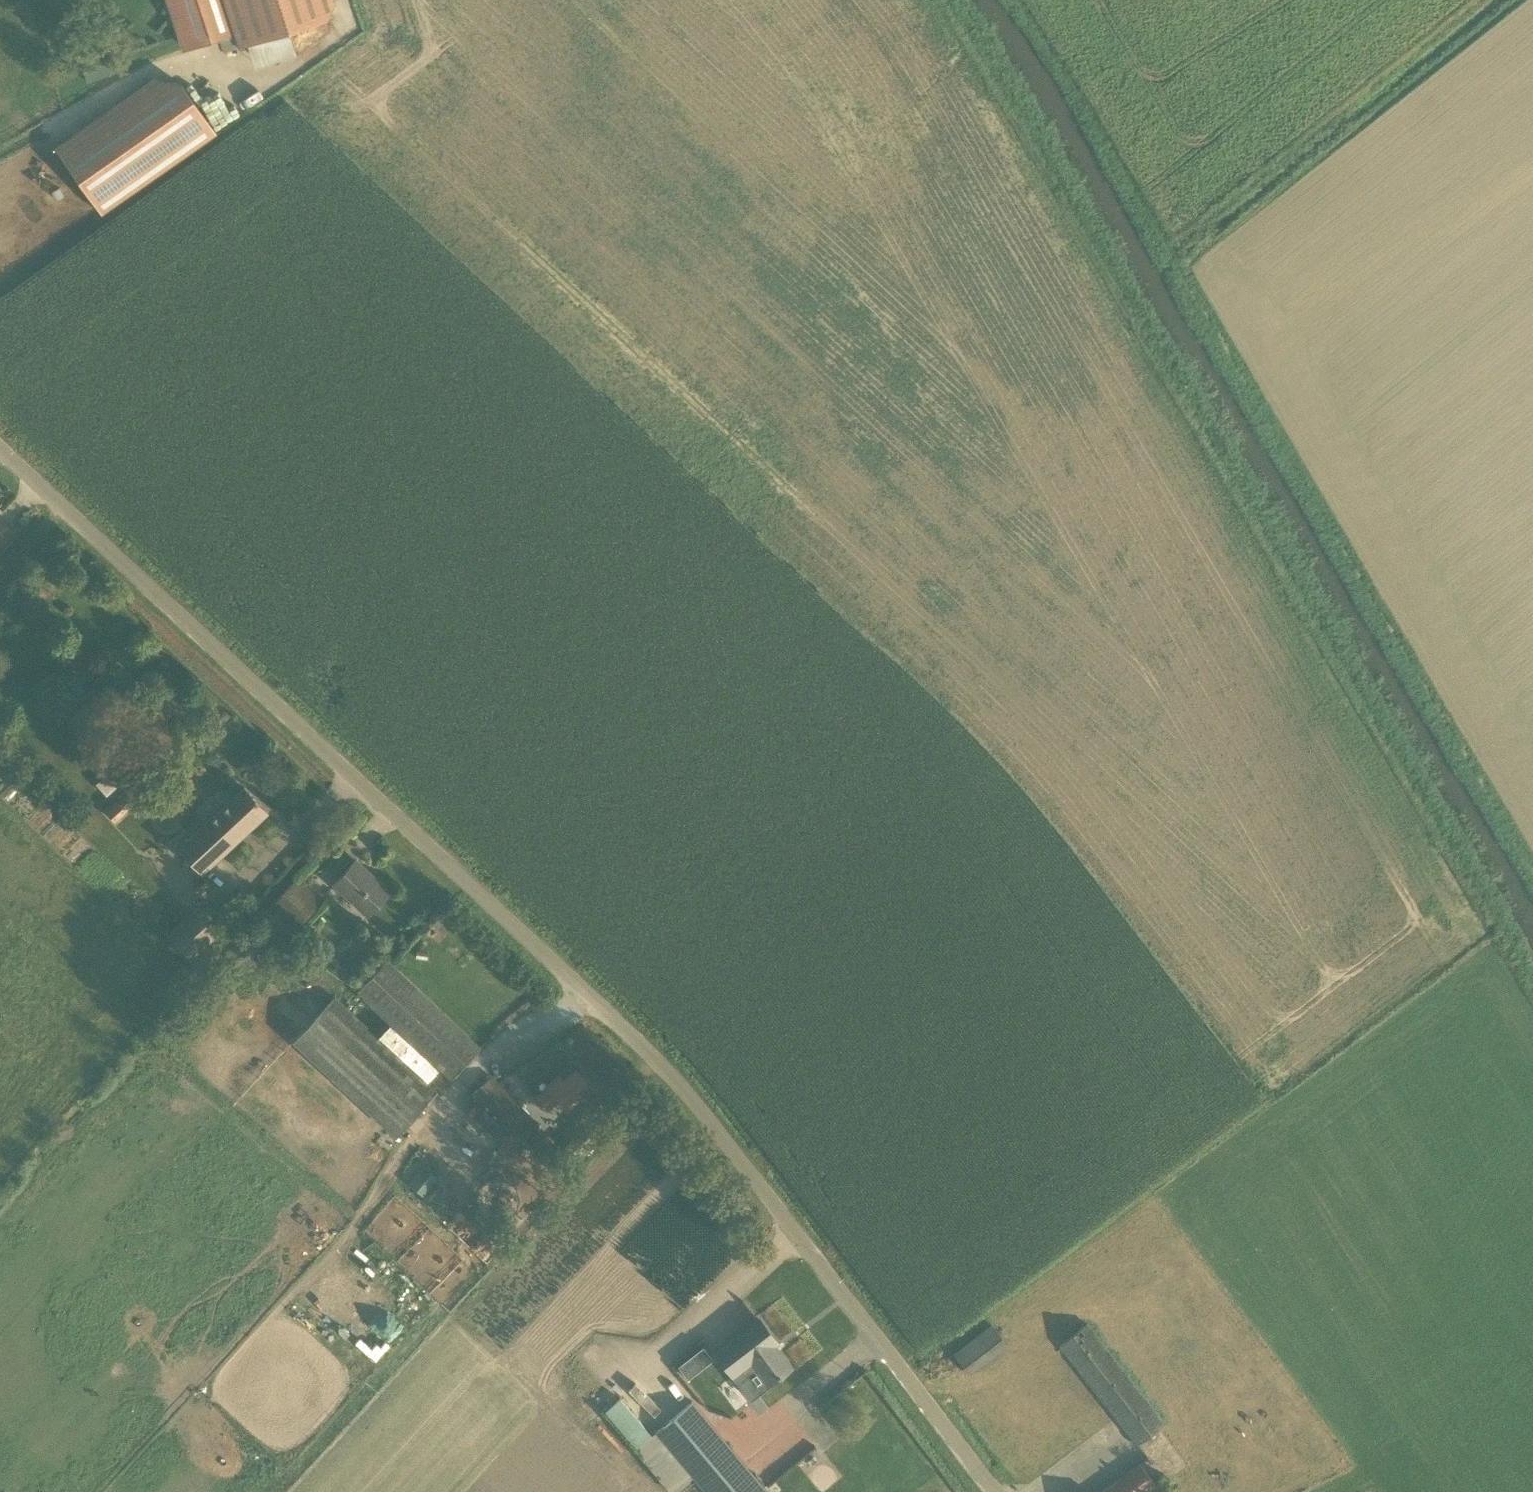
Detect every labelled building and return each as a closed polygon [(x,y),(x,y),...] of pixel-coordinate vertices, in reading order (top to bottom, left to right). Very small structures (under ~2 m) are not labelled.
[(333,0),(172,0),(188,49),(236,33),(241,47),(326,18),(334,3),(333,0)] [(181,65),(60,141),(104,210),(225,133),(181,65)] [(96,781),(106,794),(115,786),(106,774),(96,781)] [(115,823),(147,792),(137,781),(104,812),(115,823)] [(202,874),(254,826),(268,812),(245,787),(178,849),(202,874)] [(368,915),(389,891),(356,860),(334,883),(368,915)] [(294,931),(308,915),(322,901),(297,878),(270,908),(294,931)] [(193,909),(167,933),(191,959),(217,935),(193,909)] [(444,1014),(386,960),(358,990),(453,1078),(481,1047),(462,1031),(444,1014)] [(399,1136),(426,1106),(321,1009),(294,1039),(399,1136)] [(593,1089),(576,1069),(563,1080),(559,1075),(547,1086),(548,1087),(536,1097),(546,1109),(547,1108),(559,1099),(569,1110),(593,1089)] [(521,1142),(539,1125),(491,1077),(473,1094),(521,1142)] [(423,1192),(433,1182),(417,1165),(406,1174),(423,1192)] [(750,1398),(768,1385),(792,1367),(781,1353),(778,1355),(771,1348),(778,1343),(760,1319),(715,1353),(750,1398)] [(1138,1445),(1153,1432),(1166,1423),(1088,1323),(1060,1345),(1138,1445)] [(992,1325),(953,1354),(968,1374),(1007,1345),(992,1325)] [(630,1439),(645,1427),(621,1399),(606,1411),(630,1439)] [(707,1491),(768,1491),(733,1450),(692,1401),(677,1414),(657,1431),(697,1480),(707,1491)] [(769,1408),(784,1424),(778,1429),(786,1438),(800,1425),(777,1401),(769,1408)] [(1157,1486),(1140,1464),(1102,1491),(1149,1491),(1157,1486)]
